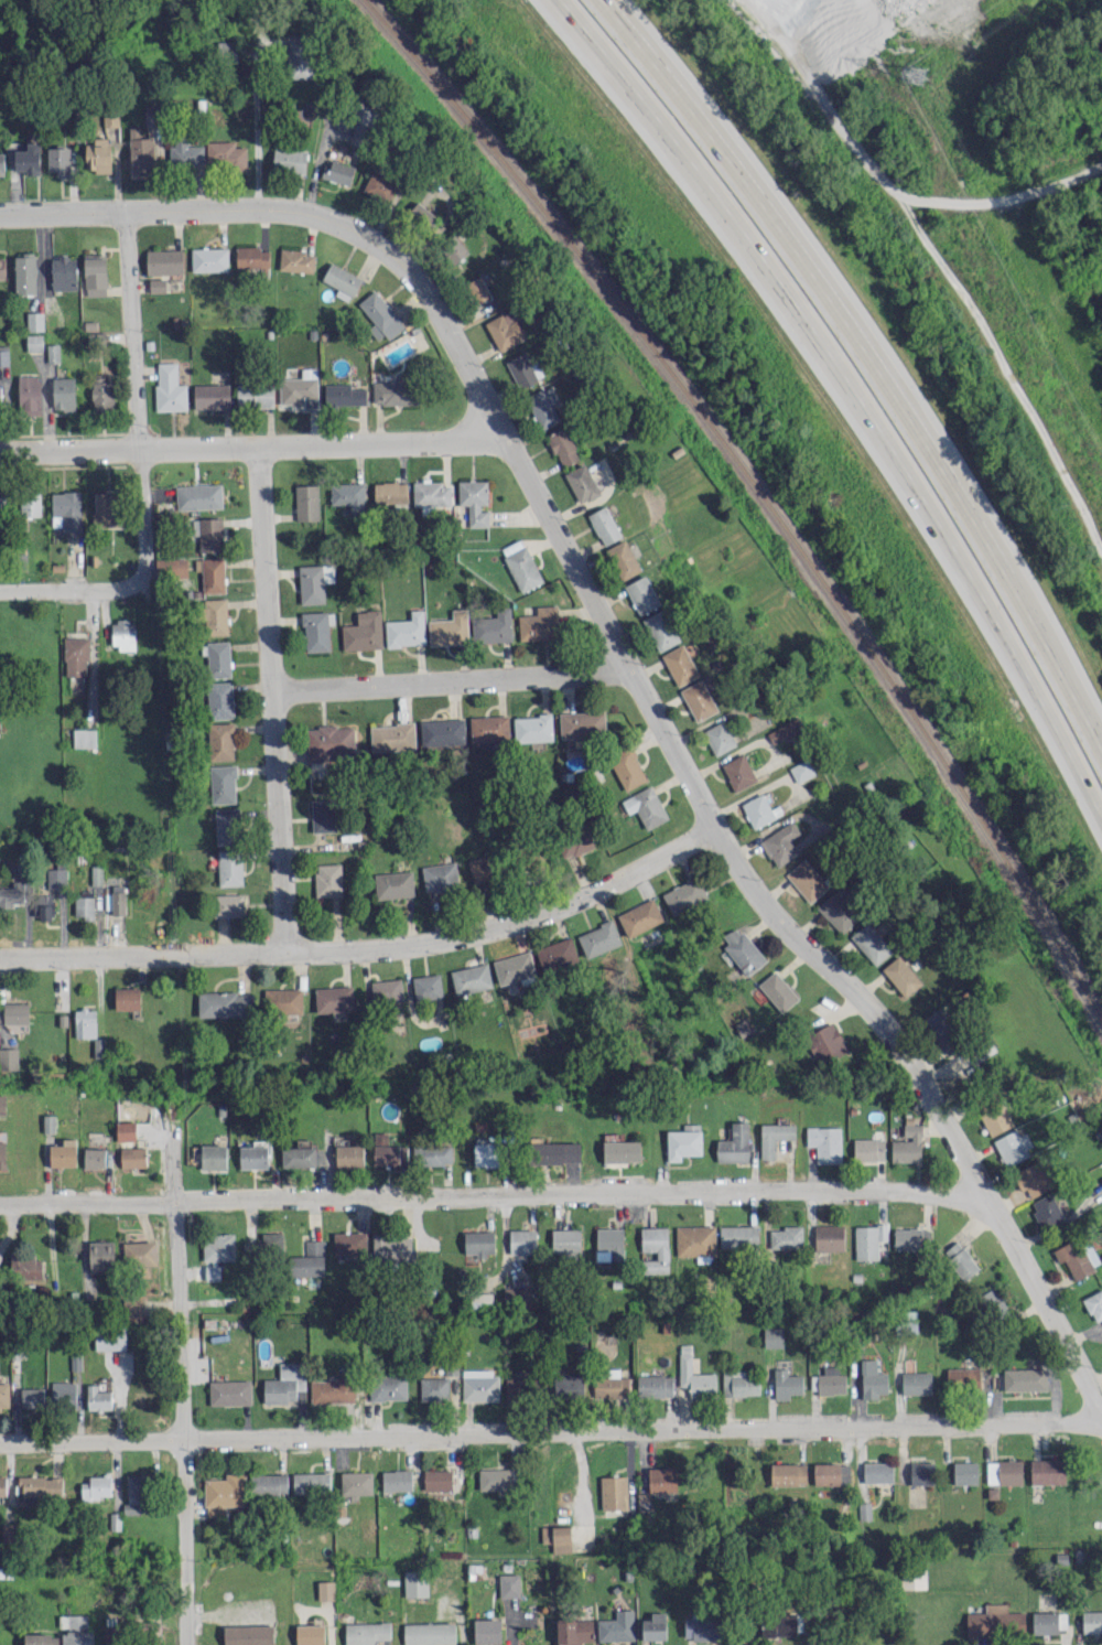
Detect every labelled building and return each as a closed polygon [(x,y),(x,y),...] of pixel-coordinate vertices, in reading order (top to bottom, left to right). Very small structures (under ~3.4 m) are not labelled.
[(311,77),(311,35),(287,35),(287,77),(311,77)] [(236,39),(216,42),(219,63),(238,60),(236,39)] [(103,111),(104,126),(119,125),(118,110),(103,111)] [(351,143),(363,146),(368,122),(356,120),(351,143)] [(130,128),(131,175),(155,175),(154,137),(139,137),(139,127),(130,128)] [(86,143),(86,171),(111,170),(110,137),(94,137),(94,143),(86,143)] [(246,146),(235,146),(235,140),(206,141),(207,169),(247,168),(246,146)] [(39,174),(39,142),(27,142),(27,150),(14,150),(15,170),(26,170),(26,175),(39,174)] [(203,145),(187,145),(187,142),(169,142),(169,166),(204,166),(203,145)] [(70,176),(70,146),(47,147),(48,170),(56,170),(56,176),(70,176)] [(306,171),(306,149),(274,148),(273,170),(306,171)] [(356,166),(333,159),(330,167),(324,166),(321,176),(350,185),(356,166)] [(390,203),(398,182),(371,171),(363,191),(390,203)] [(426,229),(436,214),(417,201),(406,215),(426,229)] [(469,250),(455,234),(440,248),(454,264),(469,250)] [(192,271),(228,270),(228,247),(191,248),(192,271)] [(269,247),(236,247),(236,267),(269,266),(269,247)] [(183,249),(146,250),(147,274),(184,273),(183,249)] [(314,271),(315,251),(280,249),(279,270),(314,271)] [(36,293),(36,254),(15,254),(15,293),(36,293)] [(106,254),(85,254),(85,295),(106,295),(106,254)] [(76,257),(51,257),(52,290),(77,289),(76,257)] [(350,302),(362,277),(330,262),(322,280),(338,287),(335,294),(350,302)] [(466,282),(474,303),(490,296),(482,275),(466,282)] [(165,278),(149,278),(149,291),(165,292),(165,278)] [(368,327),(376,340),(385,334),(388,339),(403,328),(376,289),(358,301),(374,324),(368,327)] [(499,351),(526,338),(513,308),(485,321),(499,351)] [(27,330),(43,330),(43,311),(27,312),(27,330)] [(27,334),(27,351),(43,351),(42,334),(27,334)] [(48,362),(59,362),(59,344),(47,344),(48,362)] [(0,345),(0,365),(8,365),(8,345),(0,345)] [(506,360),(518,388),(544,377),(538,363),(531,365),(525,352),(506,360)] [(187,409),(187,384),(177,384),(176,362),(156,362),(157,410),(187,409)] [(318,405),(317,368),(302,368),(302,377),(279,378),(280,406),(318,405)] [(19,415),(41,414),(40,375),(19,376),(19,415)] [(53,377),(53,410),(75,409),(75,377),(53,377)] [(92,411),(113,411),(114,379),(92,378),(92,411)] [(416,403),(416,381),(373,382),(373,404),(416,403)] [(273,406),(273,382),(237,383),(237,406),(273,406)] [(194,384),(194,408),(230,408),(230,383),(194,384)] [(324,384),(325,405),(367,404),(366,388),(351,388),(351,383),(324,384)] [(560,420),(554,407),(561,404),(552,384),(525,397),(541,429),(560,420)] [(563,467),(581,457),(564,426),(546,436),(563,467)] [(564,473),(580,503),(600,493),(585,462),(564,473)] [(413,480),(413,506),(421,505),(422,508),(451,507),(450,484),(442,485),(442,480),(413,480)] [(469,527),(488,526),(487,480),(458,481),(459,504),(468,504),(469,527)] [(374,482),(374,503),(407,503),(407,482),(374,482)] [(330,504),(350,504),(350,513),(365,513),(365,483),(330,483),(330,504)] [(221,484),(176,485),(176,509),(222,507),(221,484)] [(296,520),(319,519),(318,484),(295,485),(296,520)] [(122,527),(122,491),(94,490),(93,526),(122,527)] [(81,531),(81,491),(51,491),(52,526),(61,526),(61,532),(81,531)] [(40,516),(40,495),(20,495),(21,516),(40,516)] [(588,513),(603,545),(621,537),(607,505),(588,513)] [(222,517),(192,519),(192,534),(199,534),(200,551),(224,550),(222,517)] [(543,581),(523,538),(500,548),(521,592),(543,581)] [(640,572),(628,539),(606,547),(619,580),(640,572)] [(159,577),(188,576),(187,557),(159,558),(159,577)] [(203,592),(225,592),(224,557),(196,558),(196,570),(202,569),(203,592)] [(324,582),(335,581),(334,564),(299,565),(300,603),(325,603),(324,582)] [(624,585),(639,615),(661,605),(646,574),(624,585)] [(228,634),(227,598),(204,598),(205,634),(228,634)] [(518,615),(519,640),(558,638),(557,605),(537,606),(537,614),(518,615)] [(511,640),(511,606),(496,607),(496,616),(472,617),(472,641),(511,640)] [(428,620),(429,644),(469,643),(467,608),(452,609),(452,619),(428,620)] [(660,651),(680,640),(663,608),(642,620),(660,651)] [(385,620),(386,645),(425,644),(424,609),(411,609),(411,619),(385,620)] [(343,649),(382,648),(381,610),(357,611),(358,624),(342,625),(343,649)] [(328,611),(303,612),(305,651),(329,650),(328,611)] [(112,648),(135,648),(134,620),(111,621),(112,648)] [(65,676),(88,675),(87,637),(64,637),(65,676)] [(208,676),(230,676),(230,641),(202,642),(202,654),(207,654),(208,676)] [(676,686),(698,676),(685,644),(662,653),(676,686)] [(680,690),(696,721),(718,709),(702,678),(680,690)] [(232,681),(207,682),(208,718),(234,717),(232,681)] [(560,737),(605,735),(604,711),(560,712),(560,737)] [(514,716),(515,742),(553,740),(552,714),(514,716)] [(471,742),(509,740),(509,715),(470,716),(471,742)] [(767,733),(774,745),(803,729),(797,716),(767,733)] [(464,718),(420,720),(421,744),(465,743),(464,718)] [(736,745),(724,720),(702,730),(714,755),(736,745)] [(233,722),(208,723),(209,760),(234,760),(233,722)] [(370,724),(371,750),(414,749),(413,723),(370,724)] [(307,759),(355,758),(354,725),(306,727),(307,759)] [(95,728),(73,728),(73,747),(95,747),(95,728)] [(647,778),(629,746),(607,758),(626,790),(647,778)] [(734,791),(757,781),(744,753),(721,764),(734,791)] [(797,783),(815,774),(808,758),(789,767),(797,783)] [(236,802),(235,764),(210,765),(211,803),(236,802)] [(310,792),(326,791),(326,778),(310,779),(310,792)] [(637,809),(645,828),(667,819),(653,785),(621,798),(627,813),(637,809)] [(771,810),(762,792),(741,803),(753,828),(781,814),(777,807),(771,810)] [(311,800),(312,831),(336,831),(335,799),(311,800)] [(238,807),(215,808),(216,844),(239,843),(238,807)] [(799,852),(791,839),(800,833),(792,820),(760,840),(776,867),(799,852)] [(596,845),(587,827),(557,842),(565,859),(596,845)] [(219,886),(242,885),(240,848),(217,849),(219,886)] [(473,883),(496,878),(491,854),(468,858),(473,883)] [(810,902),(829,885),(804,858),(785,875),(810,902)] [(67,888),(66,861),(57,861),(57,868),(47,868),(47,888),(67,888)] [(426,892),(459,887),(455,861),(421,867),(426,892)] [(341,863),(315,864),(316,896),(342,895),(341,863)] [(102,884),(102,864),(91,865),(92,884),(102,884)] [(375,873),(376,897),(413,896),(413,871),(375,873)] [(708,898),(698,876),(662,893),(673,915),(708,898)] [(0,887),(0,907),(13,907),(13,902),(26,902),(26,880),(13,881),(13,887),(0,887)] [(125,915),(126,885),(112,885),(111,915),(125,915)] [(860,915),(836,888),(817,907),(841,933),(860,915)] [(35,918),(51,918),(52,894),(36,893),(35,918)] [(213,894),(214,916),(245,915),(244,893),(213,894)] [(75,917),(94,918),(95,896),(75,896),(75,917)] [(618,913),(627,936),(663,921),(654,898),(618,913)] [(577,934),(587,958),(622,943),(612,919),(577,934)] [(851,935),(874,965),(892,951),(869,921),(851,935)] [(719,939),(748,974),(766,960),(737,925),(719,939)] [(579,959),(570,936),(535,948),(544,972),(579,959)] [(498,982),(535,976),(531,952),(494,958),(498,982)] [(903,997),(921,984),(900,954),(882,967),(903,997)] [(493,987),(487,962),(451,971),(456,995),(493,987)] [(758,985),(782,1012),(799,997),(775,970),(758,985)] [(442,998),(440,974),(413,976),(415,1001),(442,998)] [(404,1000),(401,977),(371,982),(374,1005),(404,1000)] [(316,1012),(355,1010),(353,985),(315,987),(316,1012)] [(140,987),(115,987),(115,1010),(140,1009),(140,987)] [(303,1012),(302,988),(265,988),(265,1013),(303,1012)] [(198,992),(199,1017),(253,1015),(252,991),(198,992)] [(29,1024),(29,1002),(4,1001),(4,1023),(29,1024)] [(924,1016),(942,1053),(960,1044),(942,1007),(924,1016)] [(75,1009),(75,1037),(96,1037),(96,1008),(75,1009)] [(847,1051),(834,1022),(805,1034),(817,1064),(847,1051)] [(94,1057),(106,1057),(105,1037),(94,1038),(94,1057)] [(0,1047),(0,1070),(18,1069),(18,1047),(0,1047)] [(978,1111),(990,1136),(1013,1125),(1001,1100),(978,1111)] [(55,1132),(56,1114),(44,1114),(43,1131),(55,1132)] [(136,1140),(136,1121),(117,1121),(117,1141),(136,1140)] [(717,1161),(749,1160),(748,1121),(731,1122),(731,1139),(716,1140),(717,1161)] [(701,1154),(701,1123),(683,1124),(683,1130),(667,1130),(668,1161),(682,1161),(681,1155),(701,1154)] [(795,1124),(761,1123),(760,1158),(775,1158),(775,1139),(795,1139),(795,1124)] [(891,1138),(891,1161),(921,1161),(921,1123),(903,1124),(903,1138),(891,1138)] [(841,1127),(806,1126),(806,1145),(816,1146),(816,1162),(841,1163),(841,1127)] [(1024,1127),(994,1141),(1005,1166),(1035,1152),(1024,1127)] [(374,1165),(409,1165),(409,1145),(388,1145),(388,1132),(374,1132),(374,1165)] [(63,1144),(50,1145),(51,1166),(77,1165),(76,1137),(63,1138),(63,1144)] [(498,1165),(497,1137),(474,1138),(475,1166),(498,1165)] [(885,1159),(885,1138),(854,1139),(854,1160),(885,1159)] [(603,1161),(640,1161),(640,1141),(603,1140),(603,1161)] [(580,1162),(580,1142),(530,1143),(530,1163),(580,1162)] [(201,1168),(226,1169),(227,1145),(202,1144),(201,1168)] [(336,1168),(364,1168),(363,1144),(336,1145),(336,1168)] [(240,1146),(240,1168),(268,1168),(268,1145),(240,1146)] [(422,1165),(452,1164),(452,1145),(421,1146),(422,1165)] [(316,1166),(315,1146),(281,1147),(282,1167),(316,1166)] [(84,1167),(105,1168),(106,1148),(85,1147),(84,1167)] [(121,1167),(146,1166),(146,1147),(121,1148),(121,1167)] [(1021,1190),(1026,1188),(1030,1196),(1052,1186),(1039,1160),(1012,1173),(1021,1190)] [(1042,1229),(1063,1219),(1052,1192),(1030,1202),(1042,1229)] [(843,1224),(814,1225),(814,1251),(844,1250),(843,1224)] [(696,1255),(697,1262),(714,1262),(713,1225),(675,1226),(676,1255),(696,1255)] [(719,1226),(720,1248),(758,1247),(757,1225),(719,1226)] [(770,1249),(802,1248),(802,1225),(782,1226),(782,1229),(770,1229),(770,1249)] [(855,1225),(855,1259),(878,1259),(878,1239),(887,1239),(887,1225),(855,1225)] [(668,1227),(641,1226),(641,1251),(656,1251),(656,1259),(641,1259),(641,1273),(668,1273),(668,1227)] [(596,1250),(606,1250),(607,1259),(623,1259),(622,1227),(596,1228),(596,1250)] [(894,1228),(894,1249),(928,1249),(929,1229),(894,1228)] [(510,1253),(536,1253),(536,1229),(509,1229),(510,1253)] [(552,1254),(580,1254),(580,1229),(552,1229),(552,1254)] [(465,1254),(494,1254),(493,1230),(464,1231),(465,1254)] [(283,1232),(262,1232),(262,1252),(283,1251),(283,1232)] [(334,1254),(366,1254),(366,1232),(334,1232),(334,1254)] [(234,1233),(213,1233),(213,1242),(203,1242),(203,1260),(234,1260),(234,1233)] [(373,1234),(373,1263),(413,1262),(413,1233),(373,1234)] [(325,1240),(305,1239),(305,1255),(288,1255),(288,1275),(324,1276),(325,1240)] [(1065,1260),(1073,1279),(1101,1266),(1089,1240),(1078,1246),(1075,1239),(1053,1249),(1059,1263),(1065,1260)] [(114,1240),(90,1241),(90,1272),(115,1271),(114,1240)] [(978,1270),(961,1240),(944,1249),(961,1280),(978,1270)] [(124,1265),(156,1264),(156,1241),(124,1242),(124,1265)] [(41,1282),(40,1253),(10,1254),(12,1283),(41,1282)] [(503,1287),(504,1307),(532,1306),(531,1287),(503,1287)] [(1094,1322),(1101,1318),(1101,1289),(1083,1298),(1094,1322)] [(492,1292),(470,1291),(469,1308),(491,1309),(492,1292)] [(917,1310),(905,1310),(906,1331),(917,1331),(917,1310)] [(782,1347),(782,1327),(764,1327),(764,1347),(782,1347)] [(126,1349),(125,1329),(95,1329),(95,1349),(126,1349)] [(680,1386),(689,1385),(690,1395),(716,1394),(715,1372),(691,1373),(691,1344),(679,1344),(680,1386)] [(887,1372),(876,1372),(876,1358),(861,1358),(862,1398),(878,1398),(878,1392),(887,1392),(887,1372)] [(263,1378),(263,1402),(296,1401),(296,1389),(304,1389),(304,1361),(279,1362),(279,1378),(263,1378)] [(845,1392),(845,1373),(839,1373),(839,1366),(823,1366),(823,1374),(811,1375),(811,1392),(845,1392)] [(979,1367),(946,1368),(947,1389),(980,1388),(979,1367)] [(619,1368),(607,1368),(607,1377),(594,1377),(595,1397),(629,1396),(628,1377),(619,1377),(619,1368)] [(803,1393),(802,1374),(787,1374),(787,1368),(774,1368),(775,1399),(790,1399),(790,1394),(803,1393)] [(1003,1390),(1047,1390),(1047,1368),(1003,1368),(1003,1390)] [(462,1401),(497,1400),(497,1369),(462,1369),(462,1401)] [(722,1394),(759,1395),(759,1375),(745,1375),(745,1370),(723,1370),(722,1394)] [(902,1372),(902,1394),(932,1393),(931,1371),(902,1372)] [(310,1380),(311,1403),(354,1401),(353,1376),(339,1377),(339,1372),(326,1372),(326,1380),(310,1380)] [(538,1373),(505,1374),(506,1399),(538,1398),(538,1373)] [(583,1374),(554,1374),(554,1398),(583,1397),(583,1374)] [(406,1399),(405,1375),(369,1376),(370,1400),(406,1399)] [(672,1375),(637,1375),(638,1396),(673,1396),(672,1375)] [(448,1377),(420,1377),(420,1400),(447,1400),(448,1377)] [(208,1380),(209,1404),(251,1403),(250,1380),(208,1380)] [(76,1381),(52,1381),(52,1402),(76,1401),(76,1381)] [(9,1409),(9,1383),(0,1383),(0,1409),(9,1409)] [(97,1391),(96,1384),(87,1384),(88,1410),(111,1409),(111,1390),(97,1391)] [(43,1387),(21,1388),(22,1407),(44,1406),(43,1387)] [(1031,1484),(1066,1483),(1065,1459),(1030,1459),(1031,1484)] [(1022,1460),(987,1461),(987,1484),(1022,1483),(1022,1460)] [(977,1483),(977,1461),(953,1461),(954,1484),(977,1483)] [(814,1485),(849,1484),(849,1462),(814,1463),(814,1485)] [(893,1481),(892,1462),(863,1462),(863,1482),(893,1481)] [(910,1484),(933,1484),(933,1462),(910,1462),(910,1484)] [(771,1485),(806,1485),(806,1463),(770,1463),(771,1485)] [(648,1467),(649,1491),(677,1490),(677,1467),(648,1467)] [(479,1490),(515,1489),(515,1468),(479,1469),(479,1490)] [(382,1490),(412,1490),(411,1469),(382,1470),(382,1490)] [(424,1490),(452,1489),(452,1470),(424,1470),(424,1490)] [(341,1471),(341,1494),(372,1493),(372,1471),(341,1471)] [(204,1479),(205,1516),(225,1516),(224,1505),(245,1505),(245,1472),(225,1473),(225,1479),(204,1479)] [(293,1473),(293,1494),(330,1493),(330,1472),(293,1473)] [(250,1495),(287,1496),(288,1473),(251,1473),(250,1495)] [(81,1497),(110,1497),(110,1475),(89,1475),(89,1482),(81,1482),(81,1497)] [(142,1513),(141,1475),(126,1475),(127,1503),(123,1503),(123,1513),(142,1513)] [(18,1476),(17,1495),(61,1496),(62,1477),(18,1476)] [(628,1509),(627,1476),(601,1476),(601,1509),(628,1509)] [(637,1493),(638,1509),(649,1509),(648,1493),(637,1493)] [(871,1502),(858,1502),(859,1520),(871,1519),(871,1502)] [(2,1541),(13,1541),(14,1523),(3,1523),(2,1541)] [(553,1552),(572,1551),(571,1525),(541,1526),(542,1542),(553,1542),(553,1552)] [(405,1596),(428,1596),(427,1569),(404,1569),(405,1596)] [(520,1573),(499,1574),(500,1598),(520,1597),(520,1573)] [(318,1581),(318,1600),(335,1600),(334,1580),(318,1581)] [(967,1634),(1025,1634),(1025,1611),(1007,1611),(1007,1603),(985,1603),(985,1612),(966,1612),(967,1634)] [(598,1619),(598,1640),(635,1639),(634,1609),(616,1609),(616,1618),(598,1619)] [(1082,1611),(1083,1633),(1101,1632),(1101,1610),(1082,1611)] [(642,1619),(643,1639),(666,1639),(666,1611),(651,1611),(651,1619),(642,1619)] [(1032,1632),(1067,1632),(1066,1611),(1032,1612),(1032,1632)] [(762,1635),(797,1635),(796,1612),(762,1612),(762,1635)] [(64,1644),(93,1644),(92,1630),(81,1630),(80,1614),(60,1615),(60,1629),(64,1629),(64,1644)] [(685,1616),(685,1640),(721,1639),(720,1615),(685,1616)] [(474,1619),(475,1644),(501,1643),(501,1618),(474,1619)] [(594,1643),(593,1619),(557,1619),(558,1644),(594,1643)] [(346,1644),(357,1644),(374,1644),(374,1639),(391,1639),(391,1621),(345,1622),(346,1644)] [(404,1644),(456,1644),(455,1622),(404,1623),(404,1644)] [(274,1624),(224,1625),(225,1644),(274,1644),(274,1624)] [(297,1624),(296,1644),(325,1644),(325,1624),(297,1624)] [(25,1644),(59,1644),(59,1633),(24,1634),(25,1644)]
